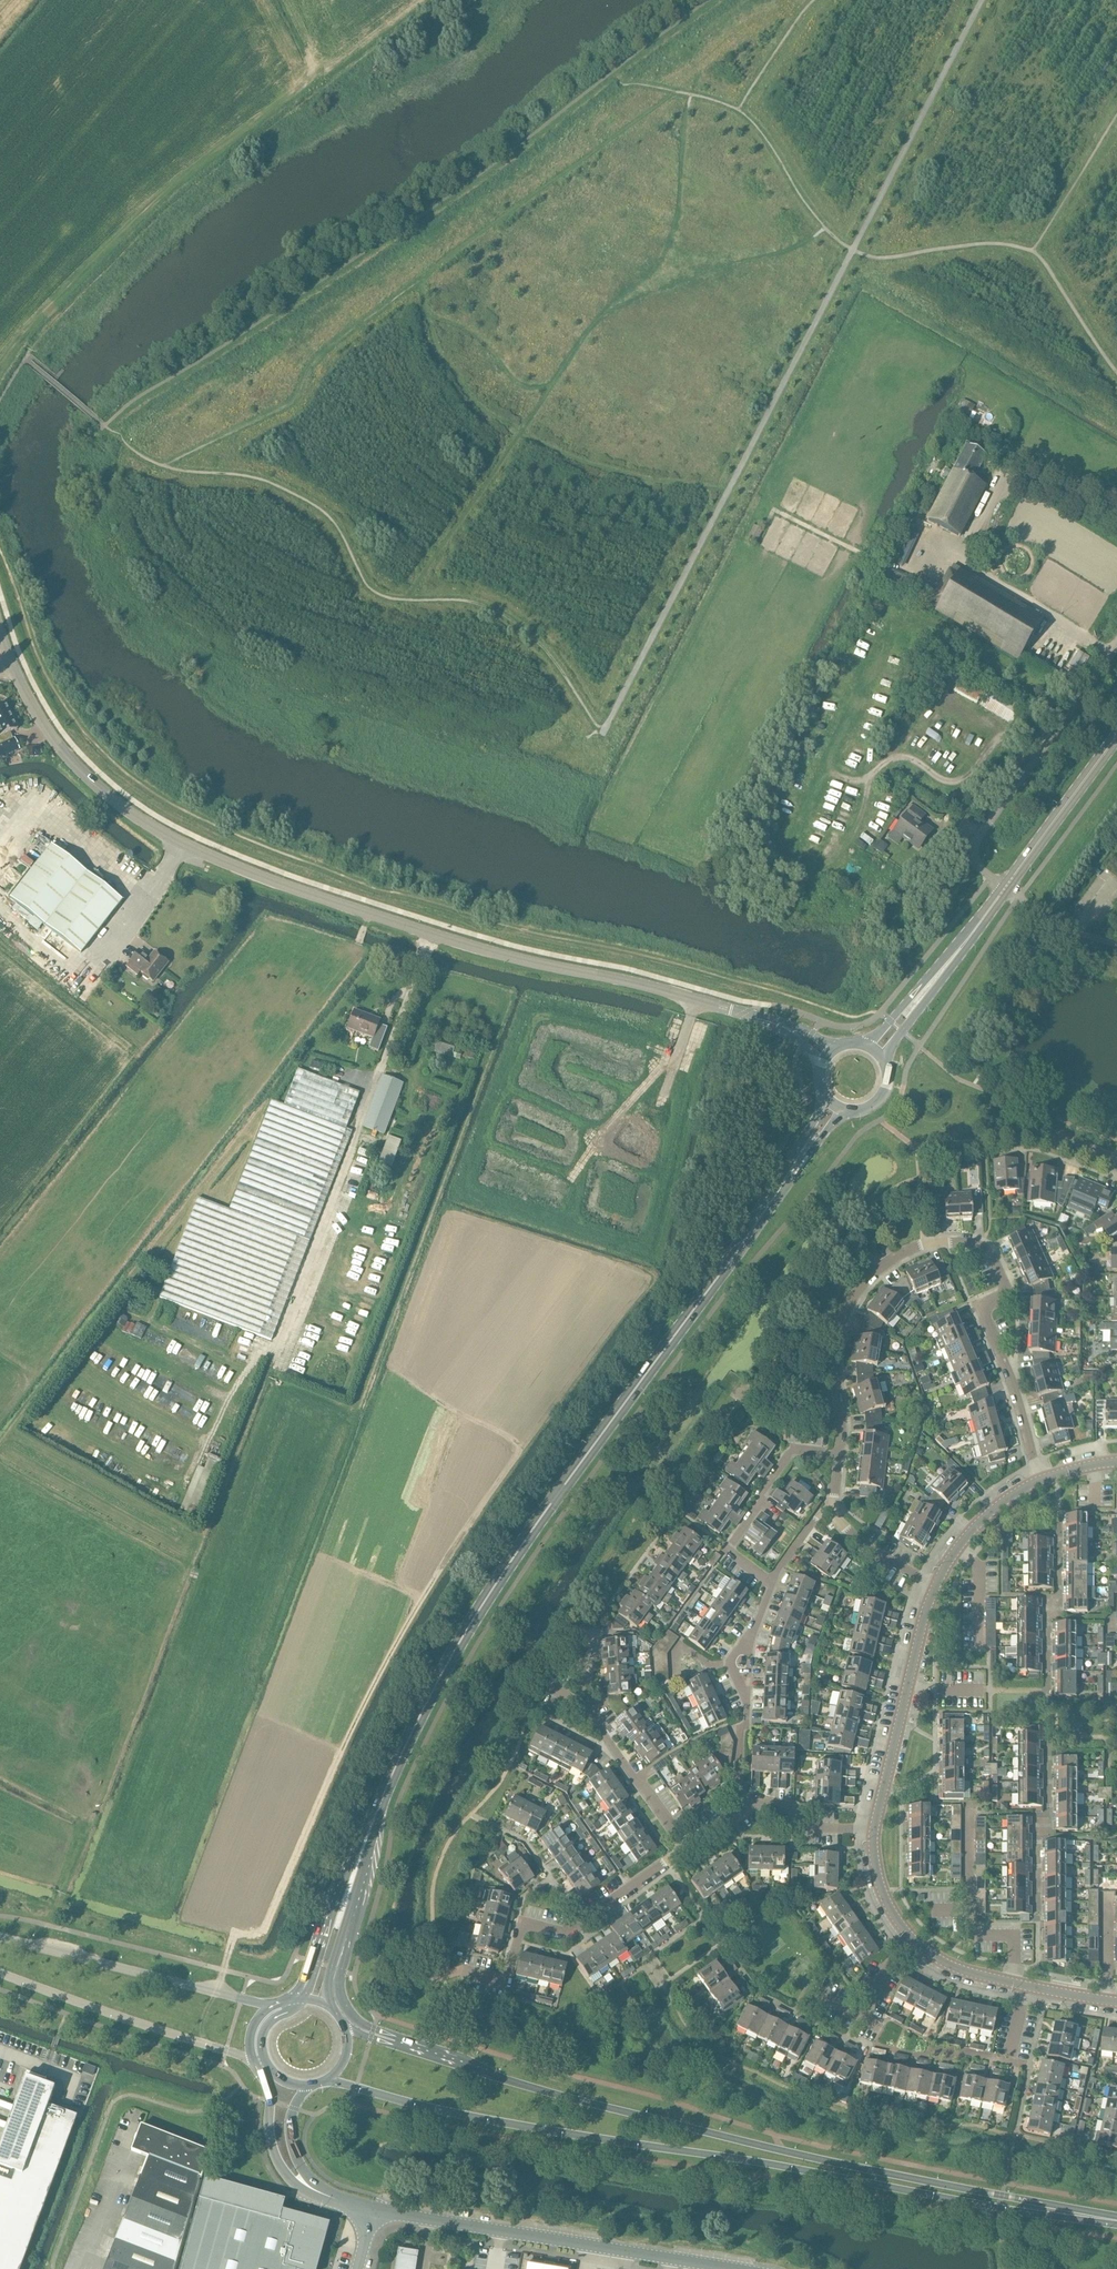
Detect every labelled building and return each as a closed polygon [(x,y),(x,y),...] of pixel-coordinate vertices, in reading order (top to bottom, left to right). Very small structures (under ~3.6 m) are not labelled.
[(963,401),(957,412),(966,417),(972,405),(963,401)] [(948,481),(927,520),(960,537),(985,487),(973,480),(985,456),(966,446),(953,471),(953,470),(952,472),(946,469),(942,478),(948,481)] [(917,526),(907,522),(904,528),(901,527),(887,558),(904,566),(919,535),(914,533),(917,526)] [(754,526),(747,540),(756,545),(763,530),(755,526),(754,526)] [(935,611),(1019,662),(1044,620),(953,565),(950,570),(936,592),(887,568),(882,578),(937,607),(935,611)] [(1078,651),(1069,667),(1080,674),(1090,658),(1078,651)] [(953,692),(976,704),(985,689),(961,676),(953,692)] [(990,690),(981,706),(1011,725),(1020,709),(990,690)] [(5,703),(3,704),(0,706),(0,736),(0,737),(1,737),(4,744),(0,746),(0,759),(19,750),(14,739),(13,740),(10,733),(17,730),(13,720),(10,713),(8,710),(5,703)] [(914,807),(895,833),(903,838),(904,837),(918,847),(929,832),(922,826),(924,824),(920,821),(925,815),(914,807)] [(873,848),(881,854),(886,847),(879,841),(873,848)] [(52,845),(10,898),(45,926),(62,940),(76,922),(94,936),(122,901),(52,845)] [(139,951),(131,961),(142,969),(140,972),(143,974),(143,977),(147,981),(150,979),(153,982),(167,963),(154,953),(150,959),(139,951)] [(352,1016),(347,1029),(373,1038),(369,1049),(378,1052),(387,1028),(378,1025),(380,1020),(367,1016),(354,1011),(352,1016)] [(432,1036),(428,1049),(452,1057),(452,1058),(460,1060),(461,1056),(474,1060),(476,1053),(463,1050),(463,1051),(455,1049),(456,1044),(432,1036)] [(311,1062),(309,1068),(326,1073),(328,1066),(311,1062)] [(271,1340),(279,1320),(352,1131),(346,1129),(359,1093),(317,1077),(298,1069),(284,1105),(271,1100),(229,1210),(198,1198),(167,1278),(159,1297),(244,1330),(271,1340)] [(382,1076),(363,1127),(384,1135),(403,1085),(382,1076)] [(392,1166),(401,1141),(389,1137),(379,1162),(392,1166)] [(1016,1162),(996,1163),(998,1190),(1017,1189),(1018,1195),(1024,1195),(1025,1179),(1017,1179),(1016,1162)] [(1031,1168),(1030,1182),(1033,1182),(1032,1200),(1055,1202),(1056,1189),(1057,1183),(1054,1183),(1055,1173),(1045,1172),(1045,1169),(1031,1168)] [(1062,1190),(1062,1195),(1067,1197),(1071,1187),(1075,1180),(1075,1179),(1074,1179),(1073,1181),(1068,1180),(1068,1178),(1063,1178),(1063,1183),(1062,1190)] [(1077,1189),(1068,1209),(1091,1219),(1097,1207),(1107,1211),(1114,1193),(1113,1196),(1096,1189),(1097,1186),(1081,1179),(1080,1182),(1077,1189)] [(1075,1180),(1071,1187),(1077,1189),(1080,1182),(1075,1180)] [(934,1217),(945,1217),(945,1221),(959,1220),(957,1193),(944,1194),(944,1200),(933,1201),(934,1217)] [(982,1198),(971,1199),(970,1193),(957,1193),(959,1220),(972,1219),(972,1215),(983,1215),(982,1198)] [(1116,1235),(1116,1217),(1115,1218),(1112,1212),(1093,1224),(1097,1230),(1102,1227),(1110,1240),(1116,1235)] [(1033,1231),(1027,1233),(1024,1227),(1009,1233),(1012,1240),(1009,1241),(1014,1253),(1038,1242),(1033,1231)] [(1019,1264),(1043,1254),(1038,1242),(1014,1253),(1019,1264)] [(1108,1246),(1108,1250),(1112,1250),(1112,1270),(1116,1270),(1116,1243),(1108,1246)] [(1065,1244),(1060,1246),(1064,1253),(1068,1251),(1065,1244)] [(1024,1276),(1048,1265),(1043,1254),(1019,1264),(1024,1276)] [(940,1285),(938,1281),(949,1276),(942,1261),(932,1265),(930,1262),(918,1267),(928,1290),(940,1285)] [(1048,1280),(1054,1278),(1048,1265),(1024,1276),(1030,1289),(1033,1287),(1034,1293),(1050,1290),(1048,1280)] [(928,1290),(918,1267),(906,1272),(907,1275),(897,1283),(907,1296),(914,1291),(916,1295),(928,1290)] [(907,1296),(897,1283),(886,1291),(884,1289),(875,1299),(895,1315),(903,1305),(900,1302),(907,1296)] [(1032,1300),(1031,1313),(1058,1315),(1059,1302),(1057,1301),(1056,1289),(1050,1290),(1034,1293),(1035,1300),(1032,1300)] [(867,1310),(870,1312),(865,1324),(880,1331),(883,1323),(887,1326),(895,1315),(875,1299),(867,1310)] [(1107,1318),(1107,1322),(1111,1322),(1116,1322),(1116,1299),(1114,1299),(1114,1315),(1111,1315),(1111,1318),(1107,1318)] [(937,1316),(928,1320),(929,1323),(933,1322),(935,1325),(940,1337),(963,1327),(958,1315),(955,1317),(952,1310),(937,1316)] [(1058,1315),(1031,1313),(1031,1326),(1057,1328),(1058,1315)] [(880,1331),(865,1324),(859,1336),(856,1336),(854,1349),(879,1353),(881,1340),(877,1339),(880,1331)] [(1100,1324),(1100,1331),(1111,1331),(1111,1351),(1116,1351),(1116,1324),(1100,1324)] [(1057,1328),(1031,1326),(1030,1338),(1057,1340),(1057,1328)] [(945,1349),(978,1335),(976,1329),(968,1332),(968,1333),(966,1334),(963,1327),(940,1337),(935,1339),(940,1351),(945,1349)] [(973,1343),(980,1340),(978,1335),(945,1349),(950,1360),(973,1350),(970,1343),(972,1343),(973,1343)] [(1029,1352),(1033,1352),(1034,1361),(1050,1360),(1049,1353),(1056,1353),(1057,1340),(1030,1338),(1029,1352)] [(914,1348),(908,1350),(910,1356),(916,1354),(914,1348)] [(872,1365),(877,1366),(879,1353),(854,1349),(852,1362),(855,1363),(856,1375),(873,1374),(872,1365)] [(955,1372),(988,1358),(986,1352),(978,1356),(978,1357),(976,1358),(973,1350),(950,1360),(955,1372)] [(955,1372),(950,1374),(954,1386),(960,1384),(983,1374),(980,1367),(982,1366),(983,1367),(990,1363),(988,1358),(955,1372)] [(1035,1384),(1061,1377),(1057,1365),(1051,1366),(1050,1360),(1034,1361),(1035,1371),(1031,1372),(1035,1384)] [(920,1365),(914,1367),(917,1374),(923,1371),(920,1365)] [(857,1402),(882,1395),(878,1381),(874,1382),(873,1374),(856,1375),(857,1387),(854,1388),(857,1402)] [(965,1396),(970,1394),(972,1400),(987,1395),(985,1387),(988,1386),(983,1374),(960,1384),(965,1396)] [(1058,1392),(1064,1390),(1061,1377),(1035,1384),(1038,1397),(1042,1396),(1044,1402),(1059,1398),(1058,1392)] [(930,1383),(922,1387),(924,1392),(932,1388),(931,1386),(930,1383)] [(881,1410),(886,1408),(882,1395),(857,1402),(861,1415),(864,1414),(865,1424),(881,1423),(881,1410)] [(971,1421),(997,1414),(994,1401),(990,1402),(987,1395),(972,1400),(974,1407),(968,1408),(971,1421)] [(1045,1409),(1042,1410),(1045,1422),(1071,1416),(1075,1415),(1073,1405),(1071,1403),(1068,1403),(1061,1405),(1059,1398),(1044,1402),(1045,1409)] [(1107,1423),(1107,1427),(1116,1427),(1116,1400),(1107,1400),(1107,1401),(1096,1401),(1096,1423),(1107,1423)] [(974,1433),(1000,1426),(997,1414),(971,1421),(974,1433)] [(1071,1416),(1045,1422),(1049,1436),(1052,1435),(1055,1446),(1071,1441),(1068,1430),(1074,1429),(1071,1416)] [(929,1422),(926,1425),(931,1430),(934,1427),(929,1422)] [(881,1423),(865,1424),(866,1434),(862,1434),(861,1447),(887,1450),(889,1437),(882,1436),(881,1423)] [(978,1445),(1003,1438),(1000,1426),(974,1433),(978,1445)] [(751,1444),(748,1449),(746,1448),(745,1448),(741,1453),(768,1473),(772,1467),(765,1461),(774,1448),(752,1432),(746,1441),(751,1444)] [(939,1445),(943,1442),(938,1437),(934,1440),(939,1445)] [(1003,1452),(1007,1451),(1003,1438),(978,1445),(981,1458),(987,1457),(989,1463),(1005,1459),(1003,1452)] [(943,1442),(939,1445),(945,1450),(948,1447),(943,1442)] [(887,1450),(861,1447),(859,1459),(886,1462),(887,1450)] [(756,1474),(763,1479),(768,1473),(741,1453),(737,1459),(737,1460),(739,1461),(735,1466),(731,1462),(725,1471),(747,1487),(756,1474)] [(858,1472),(884,1475),(886,1462),(859,1459),(858,1472)] [(958,1467),(952,1473),(948,1468),(939,1478),(957,1496),(967,1487),(964,1484),(969,1479),(958,1467)] [(875,1499),(877,1487),(883,1488),(884,1475),(858,1472),(856,1485),(860,1486),(859,1497),(875,1499)] [(929,1487),(934,1491),(929,1499),(942,1508),(945,1502),(948,1506),(957,1496),(939,1478),(929,1487)] [(725,1480),(719,1488),(723,1492),(720,1496),(719,1495),(717,1496),(713,1501),(740,1520),(745,1514),(738,1509),(747,1496),(725,1480)] [(774,1490),(770,1497),(779,1503),(781,1505),(778,1509),(779,1510),(781,1512),(783,1513),(786,1509),(790,1512),(794,1514),(802,1503),(807,1507),(813,1498),(807,1494),(811,1489),(800,1481),(796,1486),(791,1482),(781,1496),(774,1490)] [(923,1506),(919,1504),(920,1503),(915,1500),(908,1512),(911,1514),(934,1527),(941,1516),(938,1514),(942,1508),(929,1499),(923,1506)] [(729,1521),(736,1526),(740,1520),(713,1501),(710,1506),(710,1508),(711,1509),(708,1513),(703,1510),(697,1518),(719,1534),(729,1521)] [(874,1526),(880,1529),(888,1515),(882,1512),(874,1526)] [(761,1557),(777,1535),(763,1525),(768,1518),(762,1513),(744,1538),(755,1545),(752,1550),(761,1557)] [(934,1527),(911,1514),(905,1525),(928,1538),(934,1527)] [(1068,1527),(1088,1527),(1088,1515),(1064,1515),(1064,1523),(1068,1523),(1068,1527)] [(900,1537),(898,1541),(905,1545),(916,1551),(918,1548),(922,1550),(928,1538),(905,1525),(899,1536),(900,1537)] [(1064,1539),(1088,1539),(1088,1527),(1068,1527),(1068,1532),(1064,1532),(1064,1539)] [(694,1554),(700,1558),(703,1554),(697,1551),(703,1543),(684,1530),(680,1536),(676,1534),(673,1539),(683,1546),(684,1543),(690,1547),(688,1551),(693,1556),(694,1554)] [(806,1544),(838,1568),(847,1557),(828,1543),(827,1542),(823,1547),(810,1538),(806,1544)] [(683,1546),(673,1539),(670,1544),(673,1546),(668,1552),(687,1565),(692,1558),(697,1562),(700,1558),(694,1554),(693,1556),(688,1551),(690,1547),(684,1543),(683,1546)] [(1052,1539),(1028,1539),(1028,1551),(1048,1551),(1048,1547),(1053,1547),(1052,1539)] [(1088,1539),(1064,1539),(1064,1547),(1068,1547),(1068,1551),(1088,1551),(1088,1539)] [(837,1550),(840,1546),(831,1540),(828,1543),(837,1550)] [(838,1568),(806,1544),(801,1551),(814,1560),(810,1565),(830,1579),(838,1568)] [(1028,1563),(1053,1563),(1052,1556),(1048,1556),(1048,1551),(1028,1551),(1028,1563)] [(1088,1551),(1068,1551),(1068,1556),(1064,1556),(1064,1563),(1088,1563),(1088,1551)] [(687,1565),(668,1552),(664,1558),(661,1556),(658,1560),(667,1567),(669,1565),(674,1569),(671,1573),(678,1577),(679,1576),(684,1580),(687,1576),(682,1572),(687,1565)] [(708,1564),(713,1568),(721,1557),(715,1553),(708,1564)] [(667,1567),(658,1560),(654,1565),(657,1568),(653,1574),(671,1587),(676,1580),(682,1584),(684,1580),(679,1576),(678,1577),(671,1573),(674,1569),(669,1565),(667,1567)] [(1053,1563),(1028,1563),(1028,1575),(1048,1575),(1048,1571),(1053,1571),(1053,1563)] [(1068,1575),(1088,1575),(1088,1563),(1064,1563),(1064,1571),(1068,1571),(1068,1575)] [(671,1587),(653,1574),(648,1579),(645,1577),(642,1582),(651,1589),(653,1587),(659,1591),(656,1595),(662,1599),(663,1597),(669,1602),(672,1598),(666,1594),(671,1587)] [(1028,1588),(1053,1588),(1053,1580),(1048,1580),(1048,1575),(1028,1575),(1028,1588)] [(1088,1575),(1068,1575),(1068,1580),(1064,1580),(1064,1587),(1088,1587),(1088,1575)] [(789,1586),(811,1595),(815,1585),(793,1576),(789,1586)] [(747,1592),(731,1581),(723,1591),(740,1603),(747,1592)] [(661,1601),(666,1605),(669,1602),(663,1597),(662,1599),(656,1595),(659,1591),(653,1587),(651,1589),(642,1582),(638,1587),(641,1589),(638,1594),(635,1592),(634,1593),(635,1593),(638,1595),(652,1607),(655,1609),(661,1601)] [(811,1595),(789,1586),(785,1596),(807,1605),(811,1595)] [(1068,1599),(1088,1599),(1088,1587),(1064,1587),(1064,1595),(1068,1595),(1068,1599)] [(740,1603),(723,1591),(716,1601),(733,1612),(740,1603)] [(634,1593),(630,1599),(627,1596),(623,1602),(633,1609),(635,1606),(640,1611),(638,1615),(643,1619),(644,1617),(650,1621),(653,1617),(648,1613),(652,1607),(655,1609),(652,1607),(638,1595),(635,1593),(634,1593)] [(807,1605),(785,1596),(781,1607),(803,1615),(807,1605)] [(1064,1612),(1088,1612),(1088,1599),(1068,1599),(1068,1604),(1064,1604),(1064,1612)] [(885,1605),(861,1600),(858,1614),(891,1622),(897,1623),(898,1615),(884,1612),(885,1605)] [(1041,1600),(1018,1600),(1018,1612),(1037,1612),(1040,1612),(1040,1607),(1042,1607),(1042,1600),(1041,1600)] [(733,1612),(716,1601),(709,1610),(726,1622),(733,1612)] [(624,1629),(629,1622),(637,1628),(642,1621),(648,1625),(650,1621),(644,1617),(643,1619),(638,1615),(640,1611),(635,1606),(633,1609),(623,1602),(620,1606),(623,1609),(612,1623),(612,1630),(624,1629)] [(803,1615),(781,1607),(777,1616),(800,1625),(803,1615)] [(726,1622),(709,1610),(702,1620),(719,1632),(726,1622)] [(1037,1612),(1018,1612),(1018,1624),(1042,1624),(1042,1616),(1040,1616),(1040,1612),(1037,1612)] [(897,1623),(891,1622),(858,1614),(855,1627),(879,1632),(880,1627),(895,1630),(897,1623)] [(800,1625),(777,1616),(773,1626),(796,1635),(800,1625)] [(695,1630),(711,1642),(719,1632),(702,1620),(695,1630)] [(1057,1636),(1076,1636),(1076,1623),(1053,1623),(1053,1632),(1057,1631),(1057,1636)] [(1042,1624),(1018,1624),(1018,1636),(1037,1636),(1040,1636),(1040,1631),(1042,1631),(1042,1624)] [(790,1645),(792,1646),(796,1635),(773,1626),(769,1637),(772,1638),(770,1647),(788,1651),(790,1645)] [(879,1632),(855,1627),(852,1640),(891,1649),(893,1641),(878,1638),(879,1632)] [(711,1642),(695,1630),(688,1640),(704,1651),(711,1642)] [(678,1638),(668,1631),(664,1636),(674,1644),(678,1638)] [(613,1641),(605,1641),(605,1649),(601,1649),(602,1656),(613,1655),(613,1652),(621,1652),(621,1656),(628,1656),(628,1654),(635,1653),(635,1649),(628,1649),(627,1638),(634,1638),(633,1633),(613,1634),(613,1641)] [(660,1641),(671,1649),(674,1644),(664,1636),(660,1641)] [(1037,1636),(1018,1636),(1018,1648),(1042,1648),(1042,1640),(1040,1640),(1040,1636),(1037,1636)] [(1053,1648),(1076,1648),(1076,1636),(1057,1636),(1057,1640),(1053,1640),(1053,1648)] [(891,1649),(852,1640),(849,1653),(873,1659),(874,1653),(889,1656),(891,1649)] [(654,1651),(667,1654),(671,1649),(660,1641),(654,1651)] [(789,1658),(787,1657),(788,1651),(770,1647),(768,1656),(765,1656),(765,1668),(789,1669),(789,1658)] [(1042,1648),(1018,1648),(1018,1660),(1037,1660),(1040,1660),(1040,1655),(1042,1655),(1042,1648)] [(1057,1660),(1076,1660),(1076,1648),(1053,1648),(1053,1655),(1057,1655),(1057,1660)] [(654,1662),(667,1661),(667,1654),(654,1651),(654,1662)] [(606,1669),(629,1668),(629,1659),(635,1658),(635,1653),(628,1654),(628,1656),(621,1656),(621,1652),(613,1652),(613,1655),(602,1656),(602,1661),(606,1661),(606,1669)] [(844,1673),(883,1682),(885,1674),(870,1670),(871,1665),(847,1659),(844,1673)] [(1037,1660),(1018,1660),(1018,1672),(1029,1672),(1040,1672),(1042,1672),(1042,1664),(1040,1664),(1040,1660),(1037,1660)] [(1053,1672),(1077,1672),(1076,1660),(1057,1660),(1057,1664),(1053,1664),(1053,1672)] [(629,1668),(606,1669),(607,1676),(603,1676),(603,1682),(615,1682),(614,1679),(622,1678),(622,1683),(630,1683),(630,1681),(637,1680),(636,1676),(630,1676),(629,1668)] [(789,1669),(765,1668),(764,1679),(788,1679),(789,1669)] [(1057,1684),(1077,1684),(1077,1672),(1053,1672),(1053,1679),(1057,1679),(1057,1684)] [(865,1692),(866,1686),(881,1690),(883,1682),(844,1673),(841,1687),(865,1692)] [(668,1674),(655,1675),(655,1684),(668,1681),(668,1674)] [(683,1679),(682,1682),(685,1686),(688,1684),(693,1696),(715,1686),(713,1683),(710,1685),(709,1683),(706,1676),(693,1682),(690,1676),(685,1678),(683,1679)] [(631,1695),(630,1685),(637,1685),(637,1680),(630,1681),(630,1683),(622,1683),(622,1678),(614,1679),(615,1682),(603,1682),(604,1688),(607,1688),(608,1705),(621,1701),(621,1695),(631,1695)] [(788,1679),(764,1679),(764,1689),(788,1690),(788,1679)] [(668,1681),(655,1684),(659,1693),(671,1687),(668,1681)] [(1053,1696),(1077,1696),(1077,1684),(1057,1684),(1057,1688),(1053,1688),(1053,1696)] [(715,1686),(693,1696),(698,1706),(716,1698),(713,1692),(712,1690),(716,1688),(715,1686)] [(788,1690),(764,1689),(763,1699),(787,1701),(788,1690)] [(836,1707),(875,1716),(877,1708),(862,1705),(863,1699),(839,1693),(836,1707)] [(716,1698),(698,1706),(703,1718),(721,1709),(725,1707),(723,1705),(720,1706),(719,1704),(716,1698)] [(787,1701),(763,1699),(763,1710),(787,1712),(787,1701)] [(621,1701),(608,1705),(614,1714),(625,1707),(621,1701)] [(618,1719),(615,1722),(620,1728),(617,1730),(620,1735),(629,1729),(627,1726),(633,1721),(636,1725),(642,1721),(641,1719),(647,1716),(644,1712),(639,1716),(634,1708),(629,1712),(625,1707),(614,1714),(618,1719)] [(721,1709),(703,1718),(708,1729),(723,1722),(726,1720),(723,1714),(722,1712),(726,1710),(725,1707),(721,1709)] [(875,1716),(836,1707),(833,1720),(857,1725),(858,1720),(873,1723),(875,1716)] [(787,1712),(763,1710),(762,1721),(786,1722),(787,1712)] [(963,1715),(939,1715),(939,1730),(943,1729),(943,1733),(963,1733),(963,1715)] [(652,1727),(649,1730),(644,1724),(650,1720),(647,1716),(641,1719),(642,1721),(636,1725),(633,1721),(627,1726),(629,1729),(620,1735),(623,1740),(627,1738),(631,1745),(634,1742),(634,1741),(649,1731),(649,1730),(652,1728),(652,1727)] [(830,1733),(869,1742),(871,1734),(856,1730),(857,1725),(833,1720),(830,1733)] [(649,1731),(634,1741),(634,1742),(638,1747),(635,1750),(639,1755),(648,1748),(646,1745),(651,1741),(654,1745),(661,1740),(660,1740),(666,1736),(663,1732),(658,1724),(652,1728),(649,1731)] [(551,1732),(540,1726),(528,1750),(539,1755),(551,1732)] [(1027,1727),(1027,1733),(1019,1733),(1019,1746),(1038,1746),(1038,1742),(1043,1742),(1043,1727),(1027,1727)] [(726,1728),(714,1733),(717,1739),(729,1734),(726,1728)] [(551,1732),(539,1755),(550,1761),(562,1737),(551,1732)] [(851,1752),(852,1745),(867,1749),(869,1742),(830,1733),(827,1746),(851,1752)] [(963,1733),(943,1733),(943,1738),(939,1738),(939,1745),(963,1745),(963,1733)] [(720,1745),(733,1743),(729,1734),(717,1739),(719,1744),(720,1745)] [(668,1751),(663,1743),(668,1739),(666,1736),(660,1740),(661,1740),(654,1745),(651,1741),(646,1745),(648,1748),(639,1755),(642,1759),(645,1757),(650,1764),(668,1751)] [(560,1766),(572,1743),(562,1737),(550,1761),(560,1766)] [(570,1772),(572,1768),(582,1748),(572,1743),(560,1766),(570,1772)] [(733,1743),(720,1745),(719,1750),(732,1753),(733,1743)] [(963,1745),(939,1745),(939,1753),(943,1753),(943,1758),(963,1758),(963,1745)] [(1019,1758),(1043,1758),(1043,1750),(1038,1750),(1038,1746),(1019,1746),(1019,1758)] [(587,1776),(596,1767),(595,1766),(588,1762),(593,1753),(582,1748),(572,1768),(587,1776)] [(759,1788),(760,1773),(765,1773),(766,1749),(753,1748),(751,1788),(759,1788)] [(766,1749),(765,1773),(771,1774),(770,1789),(778,1789),(780,1749),(766,1749)] [(780,1749),(778,1789),(785,1790),(786,1774),(792,1775),(794,1750),(780,1749)] [(732,1753),(719,1750),(719,1756),(718,1756),(731,1764),(732,1753)] [(709,1754),(701,1755),(696,1759),(700,1764),(701,1763),(706,1770),(702,1773),(706,1779),(708,1777),(715,1786),(720,1783),(717,1779),(724,1775),(721,1770),(731,1764),(718,1756),(713,1760),(709,1754)] [(836,1756),(823,1755),(823,1764),(836,1764),(836,1756)] [(1054,1757),(1054,1765),(1056,1765),(1056,1770),(1058,1770),(1078,1770),(1078,1757),(1054,1757)] [(963,1758),(943,1758),(943,1762),(939,1762),(939,1770),(963,1770),(963,1758)] [(1019,1770),(1038,1770),(1038,1765),(1043,1765),(1043,1758),(1019,1758),(1019,1770)] [(702,1790),(703,1790),(708,1786),(710,1789),(715,1786),(708,1777),(706,1779),(702,1773),(706,1770),(701,1763),(700,1764),(696,1759),(692,1761),(696,1767),(688,1772),(690,1776),(691,1775),(702,1790)] [(667,1765),(663,1760),(652,1767),(656,1773),(667,1765)] [(815,1777),(855,1779),(856,1771),(840,1770),(840,1765),(816,1763),(815,1777)] [(596,1793),(615,1779),(608,1769),(602,1773),(596,1767),(587,1776),(591,1781),(589,1783),(596,1793)] [(963,1770),(939,1770),(939,1778),(943,1778),(943,1782),(963,1782),(963,1770)] [(1019,1782),(1043,1782),(1043,1774),(1038,1774),(1038,1770),(1019,1770),(1019,1782)] [(1056,1774),(1054,1774),(1054,1782),(1078,1782),(1078,1770),(1058,1770),(1056,1770),(1056,1774)] [(688,1772),(690,1776),(683,1780),(680,1775),(676,1777),(680,1783),(681,1782),(686,1788),(682,1791),(687,1797),(689,1795),(695,1804),(700,1801),(698,1798),(705,1793),(703,1790),(702,1790),(691,1775),(690,1776),(688,1772)] [(686,1788),(681,1782),(680,1783),(676,1777),(672,1780),(676,1785),(668,1791),(682,1809),(688,1805),(690,1808),(695,1804),(689,1795),(687,1797),(682,1791),(686,1788)] [(855,1779),(815,1777),(815,1790),(839,1792),(839,1786),(855,1787),(855,1779)] [(602,1802),(622,1788),(615,1779),(596,1793),(602,1802)] [(941,1786),(939,1786),(939,1794),(939,1800),(963,1800),(963,1794),(963,1782),(943,1782),(941,1782),(941,1786)] [(1018,1794),(1038,1794),(1038,1789),(1043,1789),(1043,1782),(1019,1782),(1018,1794)] [(1078,1782),(1054,1782),(1054,1789),(1056,1789),(1056,1794),(1058,1794),(1078,1794),(1078,1782)] [(622,1788),(602,1802),(609,1812),(623,1802),(629,1798),(622,1788)] [(854,1806),(854,1798),(839,1797),(839,1792),(815,1790),(814,1804),(854,1806)] [(1018,1807),(1043,1807),(1043,1798),(1038,1798),(1038,1794),(1018,1794),(1018,1807)] [(1056,1798),(1054,1798),(1054,1805),(1078,1805),(1078,1794),(1058,1794),(1056,1794),(1056,1798)] [(562,1795),(556,1798),(561,1807),(567,1803),(562,1795)] [(515,1823),(526,1802),(515,1796),(504,1817),(515,1823)] [(574,1808),(578,1805),(574,1799),(570,1802),(574,1808)] [(526,1828),(536,1808),(526,1802),(515,1823),(526,1828)] [(629,1812),(623,1802),(609,1812),(604,1816),(610,1825),(629,1812)] [(578,1805),(574,1808),(578,1813),(582,1810),(578,1805)] [(1078,1805),(1054,1805),(1054,1813),(1056,1813),(1056,1818),(1058,1818),(1078,1818),(1078,1805)] [(929,1806),(905,1806),(905,1814),(910,1814),(910,1818),(929,1818),(929,1806)] [(536,1808),(526,1828),(536,1834),(546,1813),(536,1808)] [(617,1834),(636,1821),(629,1812),(610,1825),(617,1834)] [(588,1818),(584,1821),(588,1827),(592,1824),(588,1818)] [(929,1818),(910,1818),(910,1823),(905,1823),(905,1830),(929,1830),(929,1818)] [(1032,1818),(1008,1818),(1008,1830),(1027,1830),(1030,1830),(1030,1826),(1032,1826),(1032,1818)] [(1056,1822),(1054,1822),(1054,1830),(1078,1830),(1078,1818),(1058,1818),(1056,1818),(1056,1822)] [(579,1819),(574,1822),(579,1828),(583,1825),(579,1819)] [(592,1832),(596,1830),(602,1826),(597,1820),(592,1824),(588,1827),(592,1832)] [(624,1844),(643,1831),(636,1821),(617,1834),(624,1844)] [(583,1825),(579,1828),(583,1834),(587,1831),(583,1825)] [(548,1850),(567,1836),(560,1826),(541,1840),(548,1850)] [(910,1842),(929,1842),(929,1830),(905,1830),(905,1838),(910,1838),(910,1842)] [(1027,1830),(1008,1830),(1008,1842),(1032,1841),(1032,1835),(1030,1835),(1030,1830),(1027,1830)] [(630,1853),(649,1840),(643,1831),(624,1844),(630,1853)] [(555,1859),(574,1846),(567,1836),(548,1850),(555,1859)] [(601,1846),(605,1843),(601,1837),(597,1840),(601,1846)] [(592,1838),(588,1841),(592,1847),(596,1844),(592,1838)] [(630,1853),(637,1863),(656,1850),(649,1840),(630,1853)] [(1032,1841),(1008,1842),(1008,1854),(1027,1854),(1030,1854),(1030,1850),(1032,1850),(1032,1841)] [(499,1849),(502,1854),(508,1850),(505,1846),(502,1842),(499,1849)] [(929,1842),(910,1842),(910,1847),(905,1847),(905,1854),(929,1854),(929,1842)] [(1066,1842),(1043,1842),(1043,1850),(1045,1850),(1045,1854),(1047,1854),(1066,1854),(1066,1842)] [(596,1844),(592,1847),(596,1853),(600,1850),(596,1844)] [(561,1869),(580,1855),(574,1846),(555,1859),(561,1869)] [(760,1872),(761,1848),(748,1848),(748,1871),(760,1872)] [(772,1872),(772,1848),(761,1848),(760,1872),(772,1872)] [(781,1875),(788,1875),(788,1866),(784,1866),(784,1849),(772,1848),(772,1872),(781,1872),(781,1875)] [(494,1854),(497,1858),(502,1854),(499,1849),(499,1850),(494,1854)] [(720,1861),(733,1880),(743,1873),(730,1854),(720,1861)] [(814,1866),(837,1866),(837,1854),(814,1854),(814,1866)] [(910,1866),(929,1866),(929,1854),(905,1854),(905,1862),(910,1862),(910,1866)] [(1027,1854),(1008,1854),(1008,1865),(1032,1865),(1032,1859),(1030,1859),(1030,1854),(1027,1854)] [(1045,1859),(1043,1859),(1043,1866),(1066,1866),(1066,1854),(1047,1854),(1045,1854),(1045,1859)] [(518,1855),(508,1862),(509,1864),(524,1885),(534,1878),(518,1855)] [(568,1878),(587,1865),(580,1855),(561,1869),(568,1878)] [(614,1865),(619,1862),(614,1856),(610,1859),(614,1865)] [(605,1857),(601,1860),(605,1866),(609,1863),(605,1857)] [(733,1880),(720,1861),(710,1868),(724,1887),(733,1880)] [(619,1862),(614,1865),(618,1870),(623,1867),(619,1862)] [(609,1863),(605,1866),(609,1872),(613,1869),(609,1863)] [(509,1864),(499,1871),(514,1892),(524,1885),(509,1864)] [(574,1888),(593,1874),(587,1865),(568,1878),(574,1888)] [(1032,1865),(1008,1865),(1008,1878),(1027,1878),(1030,1878),(1030,1873),(1032,1873),(1032,1865)] [(837,1866),(814,1866),(814,1878),(837,1878),(837,1866)] [(905,1878),(929,1878),(929,1866),(910,1866),(910,1871),(905,1870),(905,1878)] [(1066,1866),(1043,1866),(1043,1874),(1045,1874),(1045,1878),(1047,1878),(1066,1878),(1066,1866)] [(724,1887),(710,1868),(701,1874),(715,1893),(724,1887)] [(581,1898),(600,1884),(593,1874),(574,1888),(581,1898)] [(691,1881),(704,1900),(715,1893),(701,1874),(691,1881)] [(820,1890),(821,1890),(837,1890),(837,1878),(814,1878),(813,1889),(816,1890),(820,1890)] [(1027,1878),(1008,1878),(1008,1890),(1032,1890),(1032,1883),(1030,1883),(1030,1878),(1027,1878)] [(1045,1883),(1043,1883),(1043,1890),(1066,1890),(1066,1878),(1047,1878),(1045,1878),(1045,1883)] [(658,1894),(671,1913),(681,1906),(668,1887),(658,1894)] [(483,1902),(487,1903),(509,1908),(512,1897),(486,1890),(483,1902)] [(1032,1890),(1008,1890),(1008,1902),(1027,1902),(1030,1902),(1030,1898),(1032,1898),(1032,1890)] [(1066,1890),(1043,1890),(1043,1898),(1045,1898),(1045,1902),(1047,1902),(1066,1902),(1066,1890)] [(745,1896),(742,1892),(735,1896),(738,1900),(745,1896)] [(671,1913),(658,1894),(648,1901),(662,1920),(671,1913)] [(826,1917),(845,1904),(838,1894),(819,1908),(826,1917)] [(662,1920),(648,1901),(639,1907),(653,1926),(662,1920)] [(1027,1902),(1008,1902),(1008,1914),(1021,1914),(1029,1914),(1031,1914),(1032,1914),(1032,1906),(1030,1906),(1030,1902),(1027,1902)] [(1045,1906),(1043,1906),(1043,1914),(1066,1914),(1066,1902),(1047,1902),(1045,1902),(1045,1906)] [(484,1914),(507,1920),(509,1908),(487,1903),(484,1914)] [(832,1927),(852,1913),(845,1904),(826,1917),(832,1927)] [(717,1910),(719,1914),(726,1909),(723,1905),(717,1910)] [(630,1914),(643,1933),(653,1926),(639,1907),(630,1914)] [(839,1936),(858,1923),(852,1913),(832,1927),(839,1936)] [(507,1920),(484,1914),(481,1925),(504,1931),(507,1920)] [(643,1933),(630,1914),(620,1920),(633,1940),(643,1933)] [(1066,1914),(1043,1914),(1043,1916),(1043,1922),(1045,1922),(1045,1926),(1047,1926),(1066,1926),(1066,1914)] [(633,1940),(620,1920),(610,1927),(614,1932),(624,1946),(633,1940)] [(679,1924),(683,1929),(688,1925),(685,1920),(679,1924)] [(810,1928),(814,1925),(810,1920),(806,1923),(810,1928)] [(846,1945),(865,1932),(858,1923),(839,1936),(846,1945)] [(683,1929),(679,1924),(673,1929),(677,1933),(683,1929)] [(504,1931),(481,1925),(478,1937),(501,1942),(504,1931)] [(814,1925),(810,1928),(814,1935),(818,1932),(814,1925)] [(1045,1930),(1043,1930),(1043,1938),(1067,1938),(1066,1926),(1047,1926),(1045,1926),(1045,1930)] [(458,1939),(457,1944),(462,1945),(467,1943),(469,1935),(464,1933),(459,1932),(458,1939)] [(604,1939),(618,1959),(628,1952),(624,1946),(614,1932),(604,1939)] [(852,1955),(871,1942),(865,1932),(846,1945),(852,1955)] [(501,1942),(478,1937),(475,1948),(498,1954),(501,1942)] [(661,1938),(655,1942),(658,1946),(664,1942),(661,1938)] [(1067,1938),(1043,1938),(1043,1945),(1045,1945),(1045,1950),(1047,1950),(1067,1950),(1067,1938)] [(618,1959),(604,1939),(595,1946),(608,1965),(618,1959)] [(823,1947),(827,1945),(823,1939),(819,1942),(823,1947)] [(871,1942),(852,1955),(859,1965),(878,1952),(871,1942)] [(827,1945),(823,1947),(827,1953),(831,1951),(827,1945)] [(608,1965),(595,1946),(585,1953),(599,1972),(608,1965)] [(642,1951),(645,1956),(650,1952),(647,1947),(642,1951)] [(1045,1954),(1043,1954),(1043,1962),(1056,1962),(1056,1967),(1063,1967),(1064,1962),(1067,1962),(1067,1950),(1047,1950),(1045,1950),(1045,1954)] [(645,1956),(642,1951),(636,1956),(639,1960),(645,1956)] [(527,1979),(533,1956),(521,1953),(516,1976),(527,1979)] [(585,1953),(576,1960),(589,1979),(593,1984),(603,1978),(599,1972),(585,1953)] [(539,1982),(545,1959),(533,1956),(527,1979),(539,1982)] [(1099,1956),(1089,1956),(1089,1962),(1090,1962),(1090,1970),(1097,1970),(1097,1962),(1098,1962),(1099,1962),(1099,1956)] [(550,1984),(556,1962),(545,1959),(539,1982),(550,1984)] [(715,1961),(697,1975),(703,1984),(722,1971),(715,1961)] [(562,1987),(567,1965),(556,1962),(550,1984),(562,1987)] [(733,1963),(729,1966),(733,1972),(737,1970),(733,1963)] [(840,1963),(836,1966),(841,1972),(845,1969),(840,1963)] [(626,1971),(629,1975),(635,1970),(632,1966),(626,1971)] [(722,1971),(703,1984),(710,1994),(729,1981),(722,1971)] [(743,1977),(738,1980),(742,1986),(747,1982),(743,1977)] [(905,1977),(894,1998),(904,2003),(915,1983),(905,1977)] [(607,1984),(610,1988),(616,1984),(613,1980),(607,1984)] [(729,1981),(710,1994),(717,2003),(736,1990),(729,1981)] [(747,1982),(742,1986),(746,1992),(751,1988),(747,1982)] [(914,2009),(925,1988),(915,1983),(904,2003),(914,2009)] [(924,2014),(935,1994),(925,1988),(914,2009),(924,2014)] [(736,1990),(717,2003),(724,2013),(743,2000),(736,1990)] [(935,1994),(924,2014),(935,2020),(946,2000),(935,1994)] [(958,2026),(963,2003),(951,2001),(946,2024),(958,2026)] [(969,2029),(974,2006),(963,2003),(958,2026),(969,2029)] [(747,2032),(757,2011),(746,2006),(736,2026),(747,2032)] [(980,2031),(985,2008),(974,2006),(969,2029),(980,2031)] [(992,2034),(997,2011),(985,2008),(980,2031),(992,2034)] [(757,2037),(767,2016),(757,2011),(747,2032),(757,2037)] [(767,2016),(757,2037),(767,2042),(778,2022),(767,2016)] [(1079,2026),(1056,2021),(1054,2033),(1077,2038),(1079,2026)] [(778,2048),(788,2027),(778,2022),(767,2042),(778,2048)] [(786,2057),(788,2053),(798,2032),(788,2027),(778,2048),(775,2052),(786,2057)] [(1114,2053),(1116,2030),(1104,2029),(1101,2052),(1114,2053)] [(788,2053),(798,2058),(809,2038),(798,2032),(788,2053)] [(1077,2038),(1054,2033),(1051,2044),(1074,2049),(1077,2038)] [(815,2067),(826,2047),(815,2041),(804,2062),(815,2067)] [(846,2042),(844,2047),(850,2050),(853,2046),(846,2042)] [(1049,2056),(1072,2061),(1074,2049),(1051,2044),(1049,2056)] [(825,2073),(836,2052),(826,2047),(815,2067),(825,2073)] [(836,2052),(825,2073),(836,2078),(846,2057),(836,2052)] [(836,2078),(833,2083),(844,2088),(847,2083),(850,2077),(857,2063),(846,2057),(836,2078)] [(872,2085),(876,2063),(864,2060),(859,2083),(872,2085)] [(1041,2072),(1063,2077),(1066,2066),(1043,2061),(1041,2072)] [(883,2088),(888,2065),(876,2063),(872,2085),(883,2088)] [(894,2090),(899,2068),(888,2065),(883,2088),(894,2090)] [(905,2093),(910,2070),(899,2068),(894,2090),(905,2093)] [(917,2095),(921,2073),(910,2070),(905,2093),(917,2095)] [(1063,2077),(1041,2072),(1038,2084),(1061,2089),(1063,2077)] [(928,2098),(933,2075),(921,2073),(917,2095),(928,2098)] [(1080,2074),(1078,2081),(1080,2081),(1085,2082),(1087,2076),(1080,2074)] [(939,2100),(944,2077),(933,2075),(928,2098),(939,2100)] [(970,2101),(975,2078),(963,2076),(958,2098),(970,2101)] [(77,2117),(77,2116),(48,2106),(55,2088),(45,2084),(25,2077),(0,2145),(0,2268),(20,2268),(77,2117)] [(944,2077),(939,2100),(951,2102),(956,2080),(944,2077)] [(982,2103),(987,2081),(975,2078),(970,2101),(982,2103)] [(1089,2082),(1087,2089),(1092,2091),(1093,2084),(1096,2084),(1097,2079),(1090,2078),(1089,2083),(1089,2082)] [(993,2106),(998,2083),(987,2081),(982,2103),(993,2106)] [(998,2083),(993,2106),(1005,2108),(1006,2101),(1012,2102),(1015,2089),(1009,2088),(1009,2086),(998,2083)] [(1061,2089),(1038,2084),(1036,2095),(1059,2100),(1061,2089)] [(1113,2088),(1111,2087),(1108,2099),(1116,2101),(1116,2084),(1113,2084),(1113,2088)] [(848,2097),(841,2093),(838,2100),(846,2103),(848,2097)] [(1059,2100),(1036,2095),(1033,2107),(1056,2111),(1059,2100)] [(1083,2106),(1089,2107),(1090,2107),(1092,2100),(1085,2099),(1083,2106)] [(1108,2099),(1105,2110),(1116,2113),(1116,2101),(1108,2099)] [(1056,2111),(1033,2107),(1031,2118),(1054,2123),(1056,2111)] [(1116,2125),(1116,2113),(1105,2110),(1103,2122),(1116,2125)] [(1054,2123),(1031,2118),(1028,2129),(1051,2134),(1054,2123)] [(1103,2122),(1101,2133),(1116,2137),(1116,2125),(1103,2122)] [(148,2157),(200,2177),(201,2177),(208,2151),(141,2125),(137,2136),(136,2135),(134,2137),(135,2140),(131,2150),(148,2157)] [(1094,2144),(1116,2149),(1116,2137),(1101,2133),(1097,2132),(1094,2144)] [(148,2157),(140,2177),(194,2198),(200,2177),(148,2157)] [(132,2198),(188,2219),(194,2198),(140,2177),(132,2198)] [(318,2266),(317,2265),(329,2223),(282,2210),(285,2200),(205,2177),(204,2181),(199,2199),(180,2268),(317,2268),(318,2266)] [(188,2219),(132,2198),(124,2218),(182,2241),(188,2219)] [(182,2241),(124,2218),(116,2239),(176,2262),(182,2241)] [(116,2239),(108,2260),(132,2268),(174,2268),(176,2262),(116,2239)] [(395,2268),(415,2268),(418,2252),(398,2249),(395,2268)] [(108,2260),(104,2268),(132,2268),(108,2260)]
